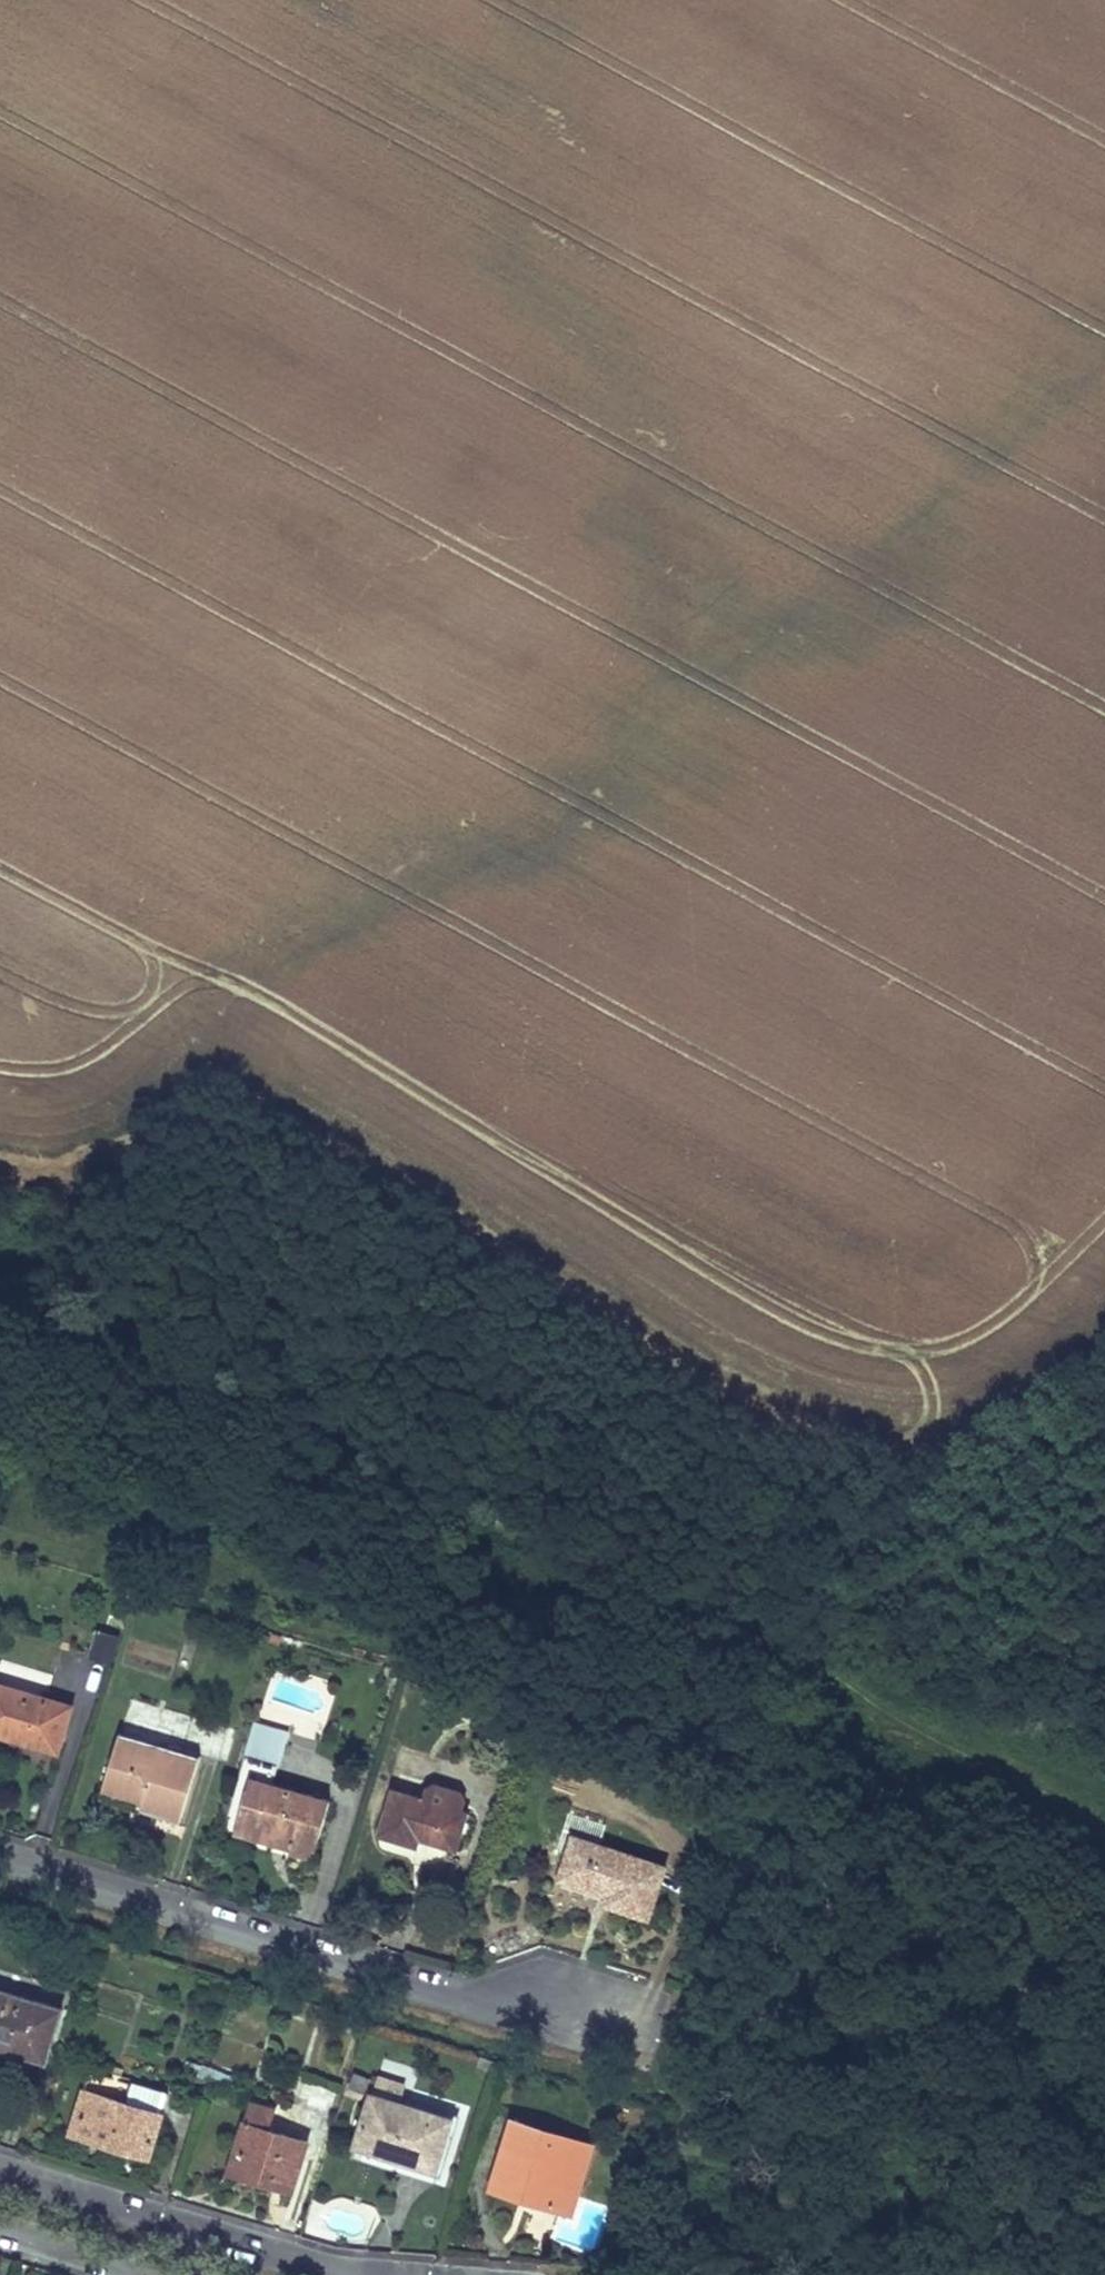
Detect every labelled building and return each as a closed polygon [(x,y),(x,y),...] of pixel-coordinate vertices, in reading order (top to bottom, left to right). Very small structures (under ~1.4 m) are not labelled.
[(112,1664),(119,1637),(99,1631),(91,1658),(112,1664)] [(270,1642),(280,1645),(282,1637),(272,1634),(270,1642)] [(29,1743),(31,1735),(60,1744),(71,1706),(0,1685),(0,1734),(29,1743)] [(293,1841),(291,1848),(290,1851),(314,1858),(330,1802),(272,1784),(287,1732),(255,1723),(233,1798),(243,1801),(236,1824),(293,1841)] [(142,1805),(182,1818),(200,1759),(160,1746),(158,1751),(118,1739),(103,1789),(143,1800),(142,1805)] [(426,1836),(425,1839),(456,1848),(466,1814),(463,1812),(467,1802),(461,1793),(435,1785),(426,1789),(422,1801),(394,1792),(381,1834),(416,1845),(418,1837),(419,1833),(426,1836)] [(180,1823),(182,1818),(142,1805),(143,1800),(103,1789),(100,1798),(180,1823)] [(234,1832),(291,1848),(293,1841),(236,1824),(234,1832)] [(610,1892),(609,1895),(606,1904),(648,1918),(665,1867),(574,1837),(560,1879),(603,1893),(604,1890),(610,1892)] [(48,2055),(62,2009),(0,1990),(0,2047),(10,2050),(11,2043),(48,2055)] [(45,2067),(48,2055),(11,2043),(10,2050),(8,2056),(45,2067)] [(494,2071),(498,2060),(481,2055),(478,2066),(494,2071)] [(91,2070),(71,2133),(150,2156),(168,2094),(91,2070)] [(350,2084),(368,2091),(372,2080),(353,2074),(350,2084)] [(377,2078),(371,2096),(398,2103),(403,2086),(377,2078)] [(398,2103),(371,2096),(356,2146),(381,2154),(384,2146),(392,2149),(390,2156),(436,2170),(451,2120),(430,2113),(398,2103)] [(251,2100),(245,2123),(269,2130),(276,2107),(251,2100)] [(561,2184),(575,2141),(514,2122),(493,2189),(570,2212),(577,2190),(561,2184)] [(269,2130),(245,2123),(230,2172),(275,2186),(277,2178),(294,2183),(307,2142),(269,2130)] [(591,2146),(575,2141),(561,2184),(577,2190),(591,2146)] [(381,2154),(390,2156),(392,2149),(384,2146),(381,2154)] [(292,2191),(294,2183),(277,2178),(275,2186),(292,2191)]
